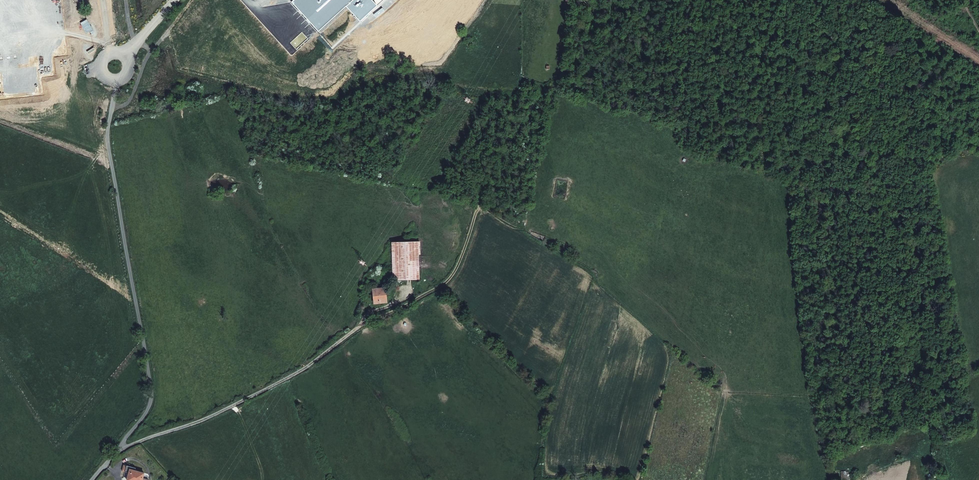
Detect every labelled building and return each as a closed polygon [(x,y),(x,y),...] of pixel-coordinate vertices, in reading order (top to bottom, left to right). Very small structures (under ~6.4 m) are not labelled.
[(3,84),(5,96),(39,92),(36,66),(18,68),(17,64),(29,63),(29,56),(38,55),(40,75),(53,73),(51,55),(67,54),(61,0),(0,0),(0,85),(3,84)] [(291,2),(318,31),(346,6),(359,21),(383,0),(293,0),(291,2)] [(392,242),(393,280),(419,279),(418,251),(420,251),(419,241),(392,242)] [(385,288),(373,289),(374,301),(375,301),(376,303),(386,302),(385,288)] [(135,471),(136,468),(126,465),(125,472),(129,473),(127,479),(147,479),(142,478),(143,473),(135,471)] [(841,472),(841,479),(852,479),(852,472),(841,472)]
